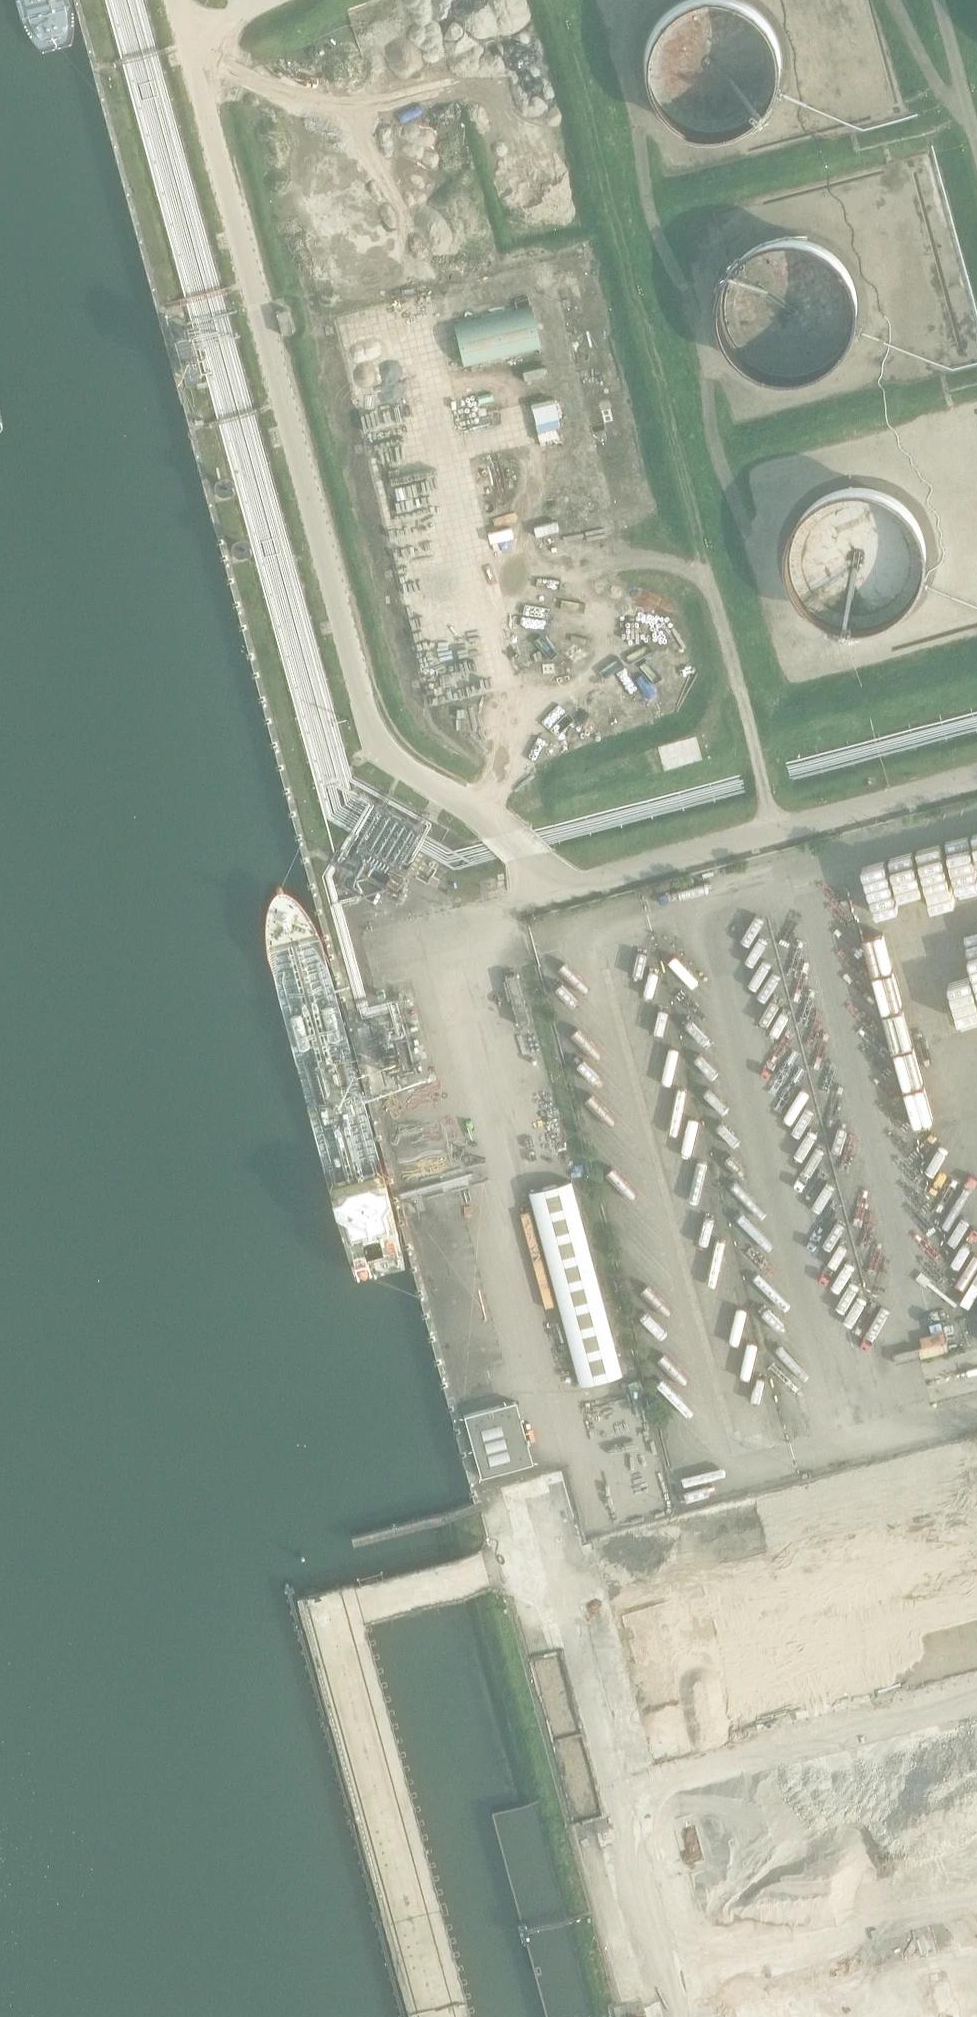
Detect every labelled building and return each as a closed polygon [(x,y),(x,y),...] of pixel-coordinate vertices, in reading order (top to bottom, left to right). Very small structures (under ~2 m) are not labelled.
[(781,58),(780,46),(776,35),(771,24),(764,14),(756,6),(747,0),(675,0),(668,4),(659,12),(652,22),(647,32),(643,44),(641,55),(642,67),(644,79),(648,90),(654,100),(662,109),(671,117),(681,123),(692,127),(704,129),(716,129),(727,127),(739,124),(749,118),(758,111),(766,102),(773,92),(778,81),(780,70),(781,58)] [(512,60),(524,58),(526,70),(554,67),(548,14),(507,19),(512,60)] [(858,315),(860,303),(860,291),(858,279),(853,267),(847,256),(839,247),(830,239),(819,233),(808,229),(796,226),(783,226),(771,228),(759,232),(749,237),(739,245),(730,254),(724,264),(719,275),(716,287),(715,300),(717,312),(720,324),(725,335),(732,345),(741,353),(751,361),(762,366),(774,369),(786,371),(798,370),(810,367),(822,362),(832,355),(841,347),(849,337),(855,327),(858,315)] [(464,366),(543,348),(533,305),(454,323),(464,366)] [(929,557),(930,545),(928,533),(925,522),(920,511),(913,501),(905,492),(895,485),(884,480),(873,476),(861,475),(849,475),(837,477),(826,482),(815,488),(806,495),(798,504),(792,515),(787,526),(785,537),(784,549),(785,561),(789,573),(794,584),(801,594),(809,602),(819,609),(830,615),(841,618),(853,620),(865,620),(877,617),(888,613),(898,607),(908,599),(916,590),(922,580),(926,569),(929,557)] [(529,1192),(578,1384),(620,1374),(571,1181),(529,1192)] [(481,1475),(532,1462),(515,1401),(464,1415),(481,1475)]
